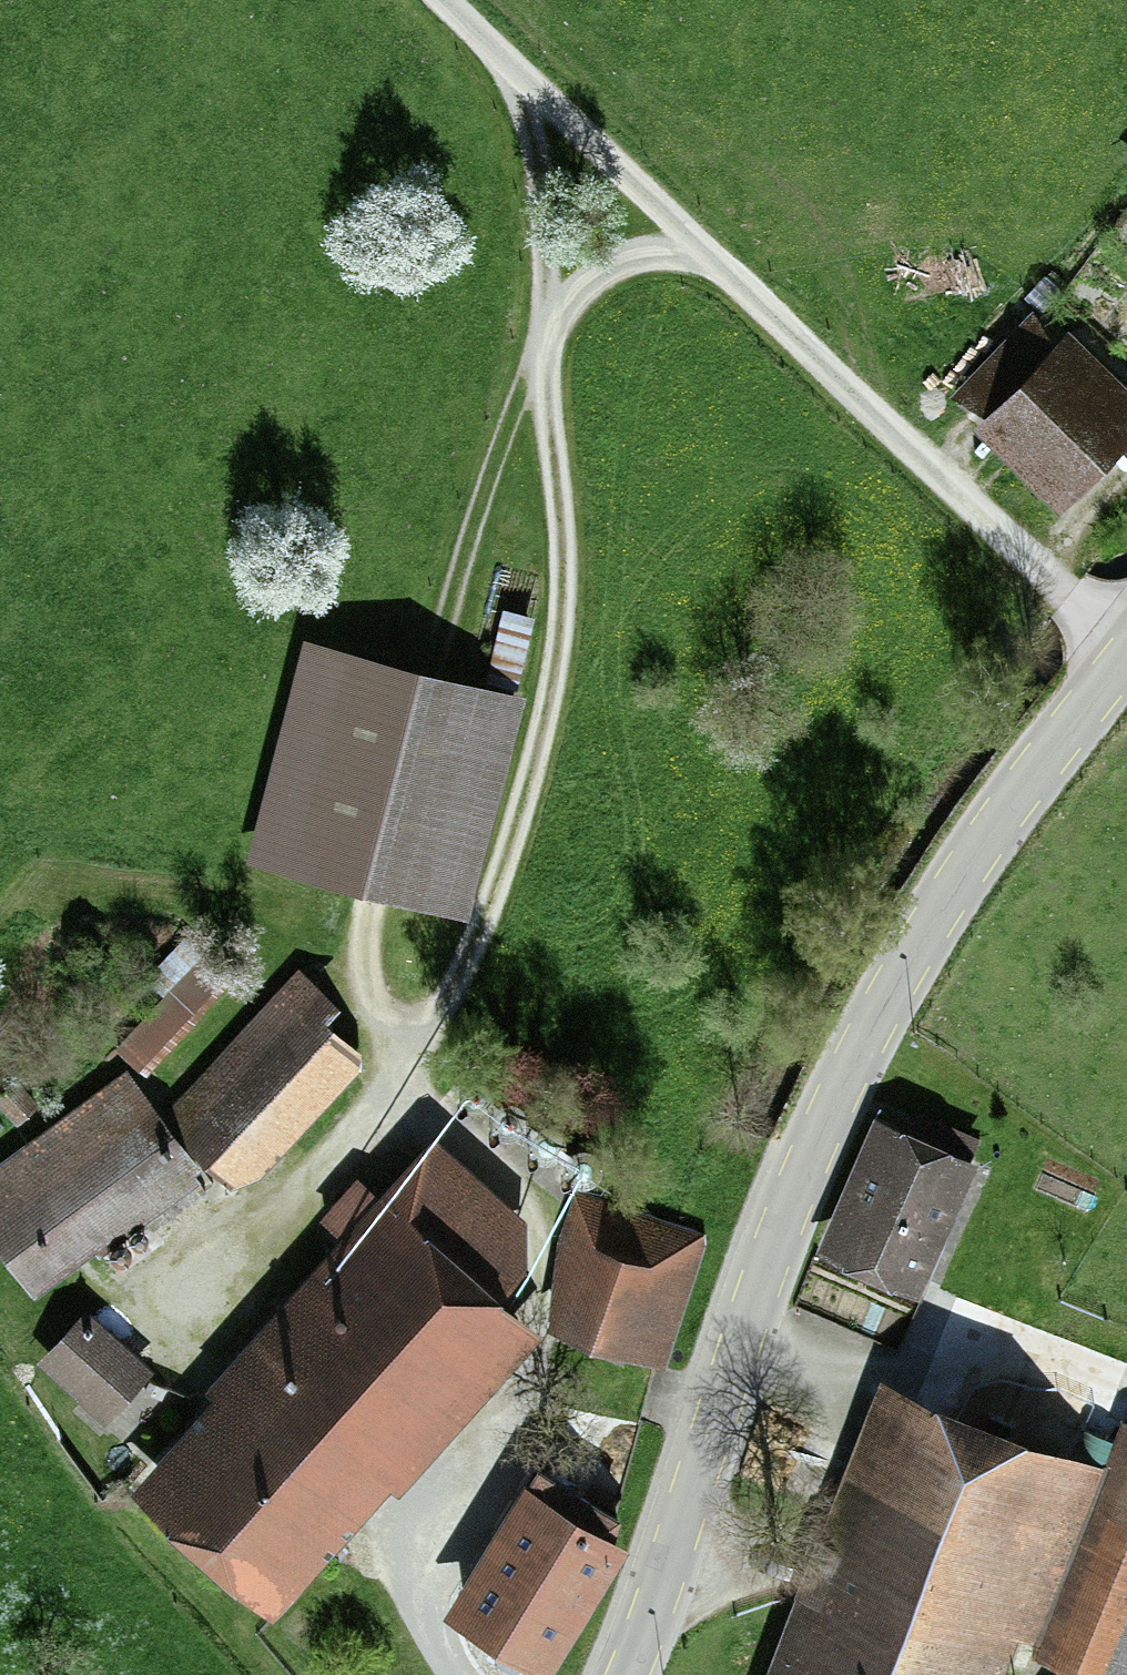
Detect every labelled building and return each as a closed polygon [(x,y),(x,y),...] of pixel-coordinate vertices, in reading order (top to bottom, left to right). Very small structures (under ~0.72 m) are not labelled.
[(971,433),(1054,519),(1126,450),(1126,403),(1067,341),(971,433)] [(499,701),(317,657),(269,849),(452,894),(499,701)] [(363,1069),(299,1016),(190,1145),(255,1199),(363,1069)] [(464,1099),(468,1103),(474,1106),(480,1107),(486,1105),(491,1102),(495,1097),(497,1092),(497,1086),(495,1080),(492,1075),(487,1071),(481,1070),(474,1070),(469,1072),(464,1076),(461,1082),(460,1088),(461,1094),(464,1099)] [(0,1163),(0,1260),(35,1309),(203,1191),(122,1077),(0,1163)] [(495,1125),(499,1129),(505,1132),(511,1132),(517,1131),(522,1128),(526,1123),(528,1118),(528,1111),(526,1106),(523,1101),(518,1097),(512,1095),(506,1096),(500,1098),(495,1102),(492,1107),(491,1114),(492,1120),(495,1125)] [(534,1144),(538,1148),(544,1151),(550,1152),(556,1150),(561,1147),(565,1142),(567,1137),(567,1131),(566,1125),(562,1120),(557,1116),(551,1115),(545,1115),(539,1117),(535,1121),(531,1127),(530,1133),(531,1139),(534,1144)] [(980,1164),(882,1122),(822,1258),(920,1301),(980,1164)] [(425,1132),(116,1482),(255,1604),(512,1313),(492,1295),(544,1237),(425,1132)] [(684,1237),(604,1212),(565,1334),(646,1359),(684,1237)] [(160,1389),(75,1316),(29,1370),(114,1442),(160,1389)] [(885,1382),(768,1674),(995,1674),(1007,1644),(1085,1674),(1126,1674),(1126,1419),(1104,1410),(1084,1460),(885,1382)] [(626,1540),(539,1485),(457,1614),(544,1669),(626,1540)]
